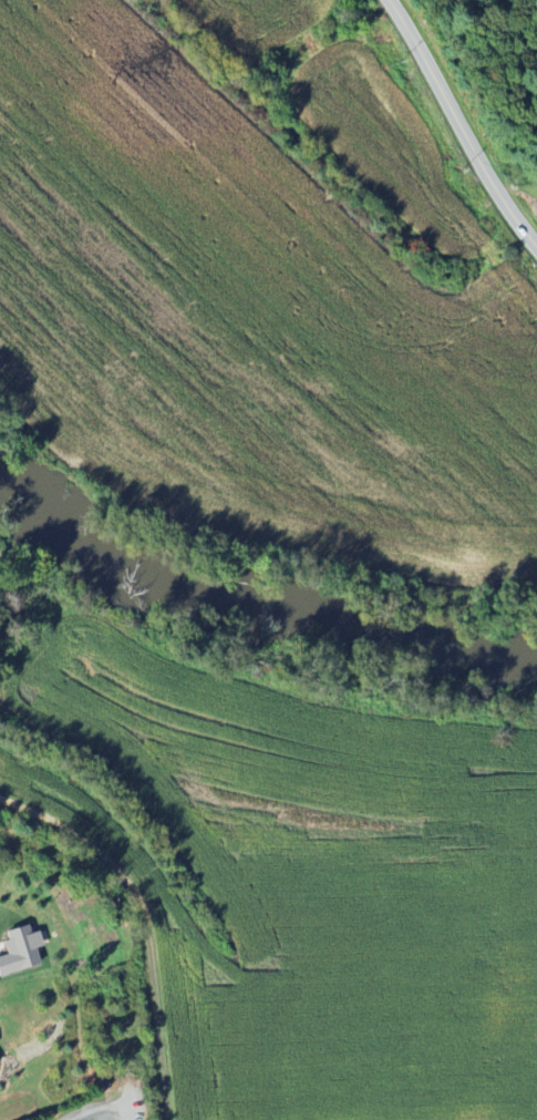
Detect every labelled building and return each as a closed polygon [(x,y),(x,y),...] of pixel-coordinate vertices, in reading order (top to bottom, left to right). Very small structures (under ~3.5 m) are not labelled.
[(34,948),(40,946),(36,931),(28,933),(26,924),(0,931),(0,932),(6,954),(0,956),(0,974),(38,964),(34,948)]
